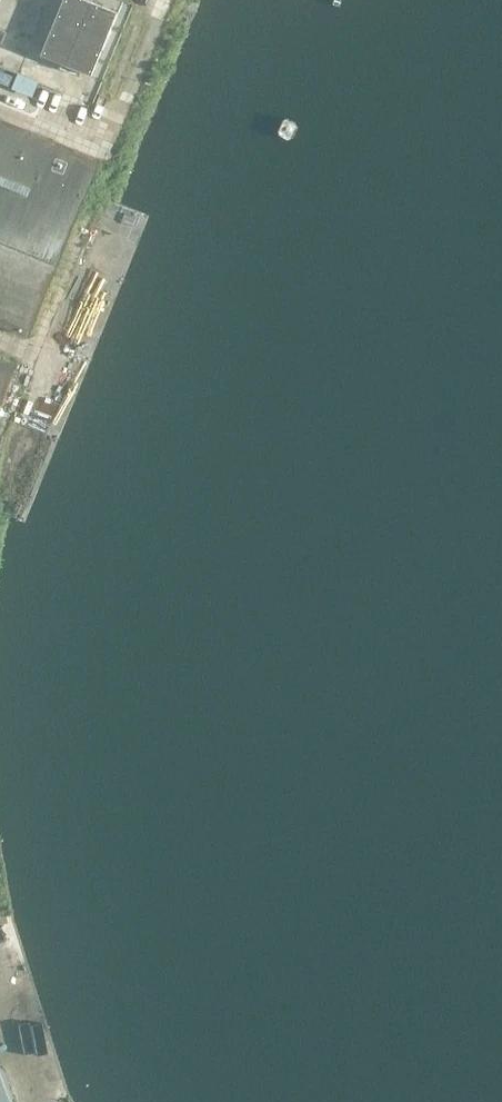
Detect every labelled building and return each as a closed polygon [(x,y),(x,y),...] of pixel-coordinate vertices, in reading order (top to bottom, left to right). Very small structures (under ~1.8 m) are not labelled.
[(88,0),(64,0),(42,55),(93,75),(118,12),(88,0)] [(38,84),(39,81),(19,73),(17,76),(13,87),(33,95),(38,84)] [(100,160),(57,143),(0,120),(0,323),(29,335),(64,247),(78,213),(100,160)] [(17,364),(0,357),(0,406),(17,364)] [(14,1097),(3,1067),(0,1068),(0,1101),(14,1097)]
